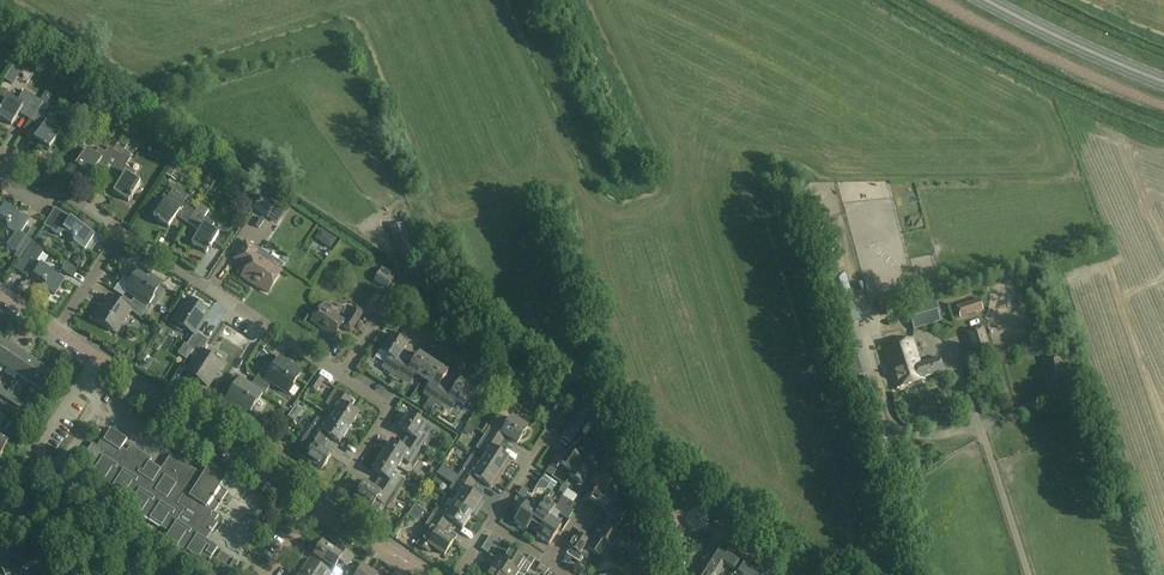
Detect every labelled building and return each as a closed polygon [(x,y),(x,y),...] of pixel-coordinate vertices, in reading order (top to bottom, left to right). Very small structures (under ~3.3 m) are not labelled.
[(27,64),(19,59),(15,65),(23,70),(27,64)] [(11,125),(19,113),(31,121),(43,103),(37,99),(23,90),(16,102),(8,97),(0,109),(0,118),(11,125)] [(42,104),(47,107),(48,108),(53,100),(47,97),(43,103),(42,104)] [(42,104),(31,121),(42,128),(50,117),(45,113),(48,108),(47,107),(42,104)] [(57,121),(50,117),(42,128),(34,140),(50,150),(61,132),(53,127),(57,121)] [(99,165),(109,172),(123,151),(116,146),(113,150),(109,147),(105,153),(98,148),(95,154),(87,149),(75,167),(91,177),(99,165)] [(124,151),(123,151),(109,172),(122,180),(114,192),(129,202),(140,184),(132,179),(136,173),(126,166),(131,158),(129,157),(131,155),(124,150),(124,151)] [(195,211),(177,199),(169,194),(153,218),(168,228),(176,215),(188,223),(195,211)] [(269,216),(277,203),(264,195),(256,208),(269,216)] [(10,240),(7,245),(17,252),(18,251),(23,255),(32,240),(26,236),(20,233),(28,221),(11,210),(11,206),(4,205),(0,202),(0,218),(6,222),(5,223),(9,225),(7,228),(8,229),(7,230),(8,239),(10,240)] [(209,210),(200,204),(195,211),(188,223),(200,231),(192,243),(206,253),(218,235),(210,230),(214,224),(204,217),(209,210)] [(55,208),(48,219),(44,225),(60,236),(64,230),(73,235),(72,236),(75,238),(73,242),(85,249),(95,234),(55,208)] [(390,228),(402,257),(415,252),(404,223),(390,228)] [(329,234),(323,244),(330,249),(337,240),(329,234)] [(25,254),(18,265),(15,269),(27,277),(30,273),(42,281),(42,282),(45,284),(43,287),(54,295),(64,280),(31,258),(34,253),(36,254),(41,245),(34,241),(25,254)] [(240,268),(245,271),(256,255),(259,250),(245,241),(234,258),(243,264),(240,268)] [(259,250),(256,255),(245,271),(242,276),(266,292),(280,271),(270,264),(273,259),(259,250)] [(77,270),(66,262),(64,267),(61,270),(72,277),(77,270)] [(135,297),(131,303),(140,309),(136,315),(140,318),(149,305),(151,306),(156,299),(152,297),(161,284),(139,270),(125,291),(135,297)] [(382,271),(375,282),(387,290),(394,279),(382,271)] [(909,303),(905,292),(878,301),(881,312),(909,303)] [(130,310),(136,315),(140,309),(131,303),(123,297),(119,303),(110,298),(96,319),(115,332),(130,310)] [(187,346),(193,350),(201,337),(195,333),(208,313),(188,300),(173,322),(193,335),(187,346)] [(970,316),(983,311),(979,300),(966,304),(970,316)] [(835,310),(840,326),(841,328),(847,326),(852,324),(864,320),(859,302),(835,310)] [(915,329),(940,321),(934,302),(909,310),(915,329)] [(323,305),(322,307),(321,306),(311,321),(333,336),(340,325),(350,331),(363,312),(355,307),(345,322),(329,311),(330,310),(330,307),(328,305),(325,304),(323,305)] [(863,375),(847,326),(841,328),(840,326),(836,327),(853,379),(863,375)] [(965,332),(974,359),(991,353),(982,326),(965,332)] [(388,372),(395,376),(408,358),(401,353),(407,345),(392,336),(382,352),(389,357),(385,363),(392,367),(388,372)] [(207,341),(201,337),(193,350),(199,354),(187,373),(207,386),(221,364),(201,351),(207,341)] [(921,364),(913,338),(882,347),(895,387),(923,378),(923,377),(943,371),(939,358),(921,364)] [(5,343),(0,351),(0,365),(6,368),(17,351),(5,343)] [(17,351),(6,368),(17,376),(29,359),(17,351)] [(408,358),(395,376),(402,381),(405,376),(412,380),(415,375),(423,380),(434,363),(419,354),(414,362),(408,358)] [(1051,380),(1066,376),(1062,362),(1066,361),(1064,354),(1060,355),(1061,358),(1046,362),(1051,380)] [(41,367),(29,359),(17,376),(29,384),(41,367)] [(266,362),(254,380),(268,389),(271,383),(287,393),(300,373),(279,359),(274,367),(266,362)] [(448,372),(434,363),(423,380),(430,384),(426,390),(432,394),(429,399),(436,404),(446,388),(440,384),(448,372)] [(41,367),(29,384),(41,392),(53,375),(41,367)] [(221,396),(227,399),(249,414),(262,394),(264,395),(268,389),(254,380),(250,386),(234,376),(221,396)] [(316,391),(323,381),(316,376),(309,387),(316,391)] [(871,376),(860,379),(865,397),(876,393),(871,376)] [(474,390),(460,381),(453,392),(446,388),(436,404),(443,408),(447,403),(453,407),(457,401),(464,406),(474,390)] [(335,390),(330,398),(335,401),(331,407),(337,411),(332,418),(349,429),(358,414),(350,409),(352,406),(349,404),(351,401),(335,390)] [(19,400),(7,392),(4,397),(15,405),(19,400)] [(594,394),(587,406),(586,407),(593,411),(601,399),(594,394)] [(435,406),(436,404),(429,399),(423,409),(430,414),(435,406)] [(19,400),(15,405),(28,413),(31,408),(19,400)] [(0,403),(0,408),(9,414),(13,409),(1,401),(0,403)] [(294,421),(301,411),(295,407),(287,417),(294,421)] [(13,409),(9,414),(22,422),(25,417),(13,409)] [(570,442),(587,418),(578,412),(562,437),(570,442)] [(408,434),(403,441),(422,453),(427,446),(422,442),(426,436),(420,433),(425,425),(409,415),(400,429),(408,434)] [(339,443),(349,429),(332,418),(328,425),(317,418),(308,432),(324,442),(328,436),(339,443)] [(485,434),(500,445),(506,437),(517,444),(528,428),(511,418),(506,425),(501,421),(497,428),(491,424),(485,434)] [(186,552),(186,551),(197,558),(197,560),(206,566),(218,548),(206,541),(218,523),(215,521),(219,515),(215,513),(228,492),(221,487),(227,477),(210,466),(203,476),(171,455),(161,470),(150,463),(152,460),(131,446),(127,452),(122,448),(127,440),(111,429),(104,441),(102,440),(97,447),(92,444),(79,464),(93,472),(92,473),(104,481),(103,481),(113,487),(124,494),(123,495),(132,500),(129,505),(140,513),(140,514),(149,520),(150,520),(161,527),(160,528),(169,533),(166,538),(177,545),(177,546),(186,552)] [(11,438),(0,431),(0,455),(11,438)] [(324,442),(308,432),(303,439),(309,442),(305,449),(310,452),(305,460),(322,470),(326,463),(329,463),(331,460),(330,457),(331,456),(320,448),(324,442)] [(487,455),(483,462),(502,475),(509,463),(509,460),(507,459),(508,458),(496,451),(500,445),(485,434),(480,441),(485,445),(481,451),(487,455)] [(412,457),(417,460),(422,453),(403,441),(399,447),(392,442),(382,456),(398,467),(403,460),(408,463),(412,457)] [(344,455),(351,458),(356,450),(348,446),(344,455)] [(548,468),(555,472),(557,469),(559,465),(572,473),(578,464),(581,460),(568,451),(565,456),(559,452),(550,465),(548,468)] [(381,476),(377,482),(395,495),(400,488),(394,484),(398,478),(393,475),(398,467),(382,456),(373,470),(381,476)] [(439,476),(448,470),(442,460),(433,466),(439,476)] [(494,487),(502,475),(483,462),(478,470),(467,462),(458,476),(474,486),(478,480),(489,487),(490,486),(491,487),(494,487)] [(585,480),(588,483),(591,484),(602,467),(603,466),(601,466),(598,471),(593,467),(590,472),(578,464),(572,473),(569,477),(581,485),(585,480)] [(615,475),(602,467),(591,484),(588,483),(585,487),(588,489),(591,489),(593,486),(597,489),(597,488),(604,493),(615,475)] [(552,476),(555,472),(548,468),(545,472),(552,476)] [(460,497),(455,503),(471,514),(474,516),(482,504),(482,501),(480,500),(481,499),(470,492),(474,486),(458,476),(449,489),(460,497)] [(546,490),(549,485),(542,480),(539,485),(546,490)] [(390,502),(395,495),(377,482),(373,488),(365,483),(355,498),(371,508),(376,501),(381,505),(385,498),(390,502)] [(564,494),(566,491),(568,487),(563,484),(559,491),(564,494)] [(589,502),(599,508),(607,514),(608,514),(616,501),(618,503),(622,498),(618,495),(615,500),(604,493),(597,488),(597,489),(589,502)] [(558,503),(570,511),(574,505),(562,496),(558,503)] [(526,531),(531,523),(538,511),(533,508),(533,501),(529,498),(513,522),(526,531)] [(462,528),(471,514),(455,503),(450,500),(441,513),(436,509),(431,517),(447,527),(451,521),(462,528)] [(24,513),(18,501),(3,509),(8,520),(24,513)] [(551,514),(554,510),(555,507),(545,501),(538,511),(531,523),(540,529),(541,529),(548,518),(551,514)] [(606,526),(619,535),(624,529),(619,526),(627,513),(616,506),(618,503),(616,501),(608,514),(607,514),(605,517),(610,520),(606,526)] [(573,512),(570,511),(558,503),(555,507),(554,510),(568,519),(573,512)] [(235,542),(250,510),(239,505),(224,537),(235,542)] [(551,514),(548,518),(541,529),(540,529),(535,537),(548,545),(561,526),(554,522),(557,518),(551,514)] [(447,527),(431,517),(417,538),(421,540),(417,545),(429,553),(432,548),(444,555),(454,541),(443,533),(447,527)] [(606,544),(611,548),(619,535),(606,526),(603,531),(598,528),(593,535),(606,544)] [(589,542),(587,541),(577,534),(568,547),(570,548),(567,554),(580,563),(584,556),(581,555),(585,548),(589,542)] [(593,535),(589,542),(585,548),(598,557),(606,544),(593,535)] [(340,561),(347,566),(353,556),(338,547),(335,552),(322,543),(314,555),(327,564),(335,569),(340,561)] [(490,546),(486,543),(481,550),(486,553),(490,546)] [(31,544),(0,558),(0,566),(1,568),(0,569),(0,574),(46,574),(31,544)] [(495,549),(490,546),(486,553),(491,556),(495,549)] [(724,564),(735,571),(741,563),(718,548),(702,572),(706,574),(717,574),(724,564)] [(505,558),(502,555),(499,556),(497,559),(502,562),(501,563),(519,574),(519,573),(522,574),(524,574),(535,559),(530,556),(526,563),(509,551),(505,558)] [(491,569),(500,574),(518,574),(519,574),(501,563),(502,562),(497,559),(491,556),(488,560),(494,564),(491,569)] [(335,569),(327,564),(323,570),(311,562),(307,568),(302,565),(298,571),(305,574),(341,574),(342,573),(335,569)] [(545,574),(549,569),(541,564),(537,569),(545,574)] [(369,569),(363,565),(356,574),(367,574),(370,570),(369,569)] [(743,565),(738,572),(742,574),(759,574),(743,565)]
